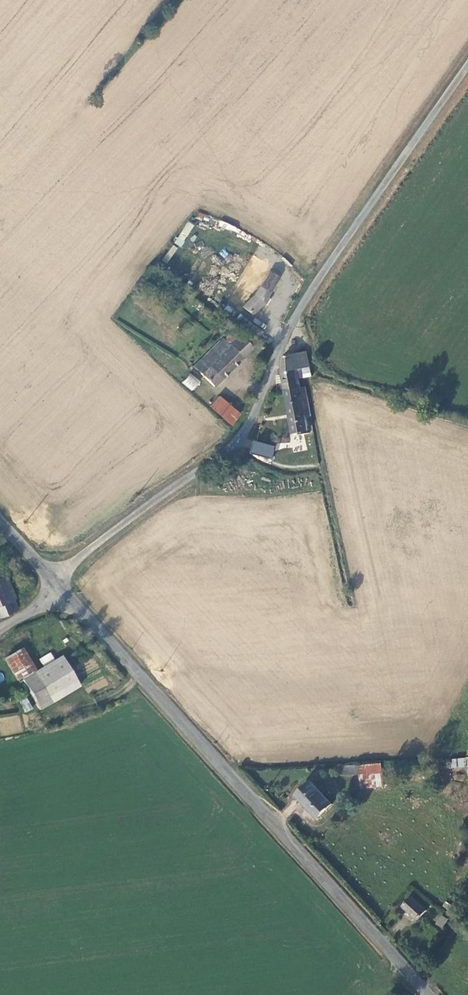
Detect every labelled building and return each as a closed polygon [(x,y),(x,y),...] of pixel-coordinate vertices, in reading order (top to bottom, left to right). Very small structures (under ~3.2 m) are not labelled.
[(187,221),(175,244),(181,247),(193,224),(187,221)] [(244,309),(251,314),(261,303),(266,298),(279,279),(270,272),(255,298),(244,309)] [(208,310),(195,300),(191,304),(205,315),(208,310)] [(246,335),(252,328),(238,316),(232,323),(246,335)] [(258,332),(252,328),(246,335),(252,339),(258,332)] [(231,331),(222,340),(229,346),(238,337),(231,331)] [(222,340),(193,366),(214,385),(251,348),(240,336),(238,337),(229,346),(222,340)] [(296,356),(282,358),(284,372),(302,368),(310,366),(307,352),(295,354),(296,356)] [(302,368),(284,372),(282,372),(286,391),(302,387),(300,379),(304,379),(302,368)] [(190,373),(182,382),(192,391),(201,382),(190,373)] [(308,416),(312,415),(305,387),(302,387),(286,391),(294,431),(304,430),(305,434),(311,432),(308,416)] [(240,414),(220,397),(211,406),(232,424),(240,414)] [(250,452),(272,458),(275,445),(253,440),(250,452)] [(307,454),(316,452),(315,445),(305,447),(307,454)] [(229,471),(216,478),(221,489),(234,482),(229,471)] [(12,610),(8,602),(13,600),(15,598),(6,576),(0,578),(0,616),(12,610)] [(22,649),(5,659),(18,680),(34,670),(22,649)] [(39,658),(42,665),(54,659),(51,652),(39,658)] [(62,655),(23,678),(38,702),(77,680),(62,655)] [(25,713),(33,709),(27,697),(19,701),(25,713)] [(451,768),(466,767),(466,758),(451,758),(451,768)] [(361,777),(363,791),(385,789),(383,767),(361,768),(361,777)] [(345,778),(361,777),(361,768),(344,769),(345,778)] [(313,784),(298,797),(317,819),(331,805),(313,784)] [(412,897),(404,907),(419,919),(426,909),(412,897)] [(436,924),(442,929),(448,919),(441,915),(436,924)]
